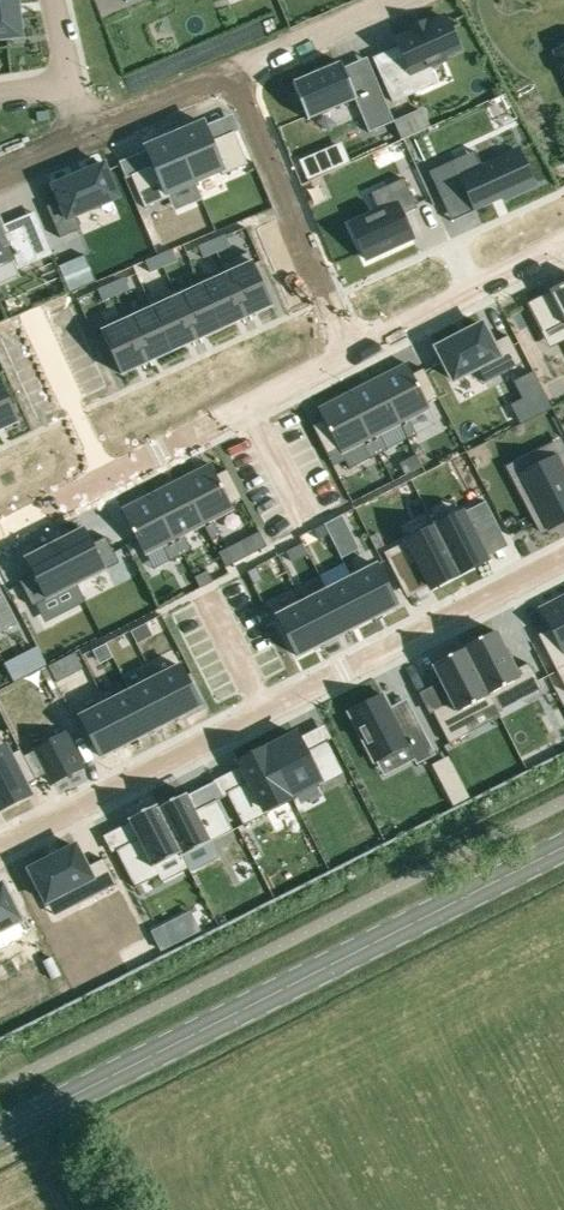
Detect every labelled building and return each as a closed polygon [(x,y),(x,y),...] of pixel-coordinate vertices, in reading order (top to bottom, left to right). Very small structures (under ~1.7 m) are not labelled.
[(17,0),(0,0),(0,40),(21,37),(17,0)] [(399,46),(405,59),(379,70),(393,102),(414,93),(406,76),(444,59),(443,55),(459,48),(445,17),(396,39),(399,46)] [(559,44),(559,49),(554,51),(563,74),(563,42),(559,44)] [(369,133),(394,122),(370,66),(347,76),(343,67),(341,63),(292,83),(296,92),(291,94),(299,113),(304,110),(308,120),(309,119),(309,118),(355,99),(369,133)] [(420,110),(394,122),(401,140),(428,128),(420,110)] [(203,122),(174,134),(195,183),(222,171),(224,174),(247,164),(234,131),(211,141),(203,122)] [(195,183),(174,134),(146,146),(154,165),(131,175),(145,207),(169,197),(168,195),(195,183)] [(455,160),(429,172),(442,200),(466,189),(475,208),(507,193),(508,197),(534,185),(518,150),(462,175),(455,160)] [(307,180),(328,171),(320,151),(298,161),(307,180)] [(104,164),(53,186),(59,201),(46,206),(59,237),(80,228),(74,215),(117,197),(104,164)] [(349,223),(366,260),(412,238),(400,211),(414,204),(402,178),(385,185),(393,203),(349,223)] [(15,258),(19,267),(37,260),(53,253),(42,229),(26,235),(23,226),(5,234),(0,221),(0,265),(15,258)] [(225,236),(211,241),(216,252),(229,247),(225,236)] [(211,241),(198,247),(203,258),(216,252),(211,241)] [(171,250),(158,256),(163,267),(176,261),(171,250)] [(248,252),(222,264),(225,269),(246,316),(272,304),(248,252)] [(59,267),(70,293),(71,292),(95,282),(84,256),(59,267)] [(158,256),(145,261),(150,272),(163,267),(158,256)] [(225,269),(200,281),(221,328),(246,316),(225,269)] [(124,278),(111,284),(116,295),(129,289),(124,278)] [(200,281),(175,292),(196,339),(221,328),(200,281)] [(554,289),(555,291),(523,307),(537,333),(561,321),(563,327),(563,283),(554,289)] [(111,284),(98,290),(102,301),(116,295),(111,284)] [(175,292),(149,304),(152,312),(154,311),(172,350),(196,339),(175,292)] [(152,312),(129,322),(147,362),(172,350),(154,311),(152,312)] [(125,315),(99,327),(120,374),(147,362),(129,322),(125,315)] [(482,325),(437,348),(453,380),(478,367),(485,382),(522,364),(508,336),(492,344),(482,325)] [(407,364),(377,379),(400,424),(408,439),(417,435),(409,420),(430,409),(427,404),(439,398),(424,369),(412,375),(407,364)] [(531,368),(526,371),(509,379),(517,395),(501,403),(512,425),(545,408),(550,406),(531,368)] [(19,420),(0,379),(0,429),(19,420)] [(377,379),(349,394),(372,439),(379,454),(388,449),(380,434),(400,424),(377,379)] [(324,420),(313,426),(328,456),(339,450),(341,454),(344,459),(349,469),(371,458),(379,454),(372,439),(349,394),(318,410),(324,420)] [(541,532),(563,520),(563,453),(523,474),(533,493),(523,498),(541,532)] [(399,466),(404,476),(420,467),(415,457),(399,466)] [(210,465),(181,480),(204,525),(211,540),(220,535),(212,521),(233,510),(230,505),(242,499),(227,470),(215,476),(210,465)] [(181,480),(152,495),(183,555),(191,550),(184,535),(204,525),(181,480)] [(152,495),(121,511),(144,555),(162,546),(170,561),(183,555),(152,495)] [(435,527),(459,574),(487,560),(477,542),(500,530),(485,501),(435,527)] [(358,549),(341,515),(324,524),(329,534),(341,558),(358,549)] [(459,574),(435,527),(384,553),(399,582),(422,570),(431,588),(459,574)] [(84,529),(55,543),(76,584),(119,562),(106,536),(91,544),(84,529)] [(34,573),(19,580),(33,606),(76,584),(55,543),(26,558),(34,573)] [(226,567),(246,556),(239,543),(219,554),(226,567)] [(292,562),(308,554),(303,543),(286,551),(292,562)] [(396,605),(376,567),(352,579),(372,618),(396,605)] [(200,588),(213,582),(207,571),(195,578),(200,588)] [(347,630),(372,618),(352,579),(328,592),(347,630)] [(328,592),(303,604),(323,643),(347,630),(328,592)] [(540,607),(550,626),(537,633),(563,684),(563,594),(540,607)] [(17,624),(3,595),(0,596),(0,633),(17,624)] [(278,617),(297,656),(323,643),(303,604),(278,617)] [(152,636),(146,623),(130,630),(137,643),(152,636)] [(496,631),(464,648),(465,649),(490,699),(522,683),(529,695),(542,689),(529,663),(516,670),(496,631)] [(490,699),(465,649),(434,665),(452,701),(434,710),(450,742),(469,733),(462,720),(493,704),(490,699)] [(175,719),(200,706),(179,666),(154,678),(175,719)] [(150,732),(175,719),(154,678),(130,691),(150,732)] [(126,744),(150,732),(130,691),(105,703),(126,744)] [(382,693),(348,711),(374,760),(408,743),(418,762),(435,753),(417,719),(400,728),(382,693)] [(101,757),(126,744),(105,703),(80,716),(101,757)] [(295,733),(267,747),(291,794),(316,781),(319,785),(344,772),(327,740),(304,751),(295,733)] [(47,774),(52,782),(82,767),(65,735),(23,756),(35,780),(47,774)] [(249,780),(226,791),(243,824),(293,798),(291,794),(267,747),(239,761),(249,780)] [(20,749),(8,756),(4,748),(0,751),(0,809),(28,794),(24,786),(35,780),(23,756),(20,749)] [(469,799),(456,773),(440,781),(453,807),(469,799)] [(185,793),(158,807),(181,852),(182,856),(210,841),(232,830),(217,799),(194,811),(185,793)] [(139,839),(116,851),(135,887),(157,875),(153,866),(181,852),(158,807),(156,804),(128,819),(139,839)] [(75,846),(30,869),(46,901),(71,889),(78,904),(116,884),(103,858),(86,867),(75,846)] [(2,884),(0,885),(0,920),(17,912),(2,884)] [(154,936),(162,953),(179,944),(170,927),(154,936)]
